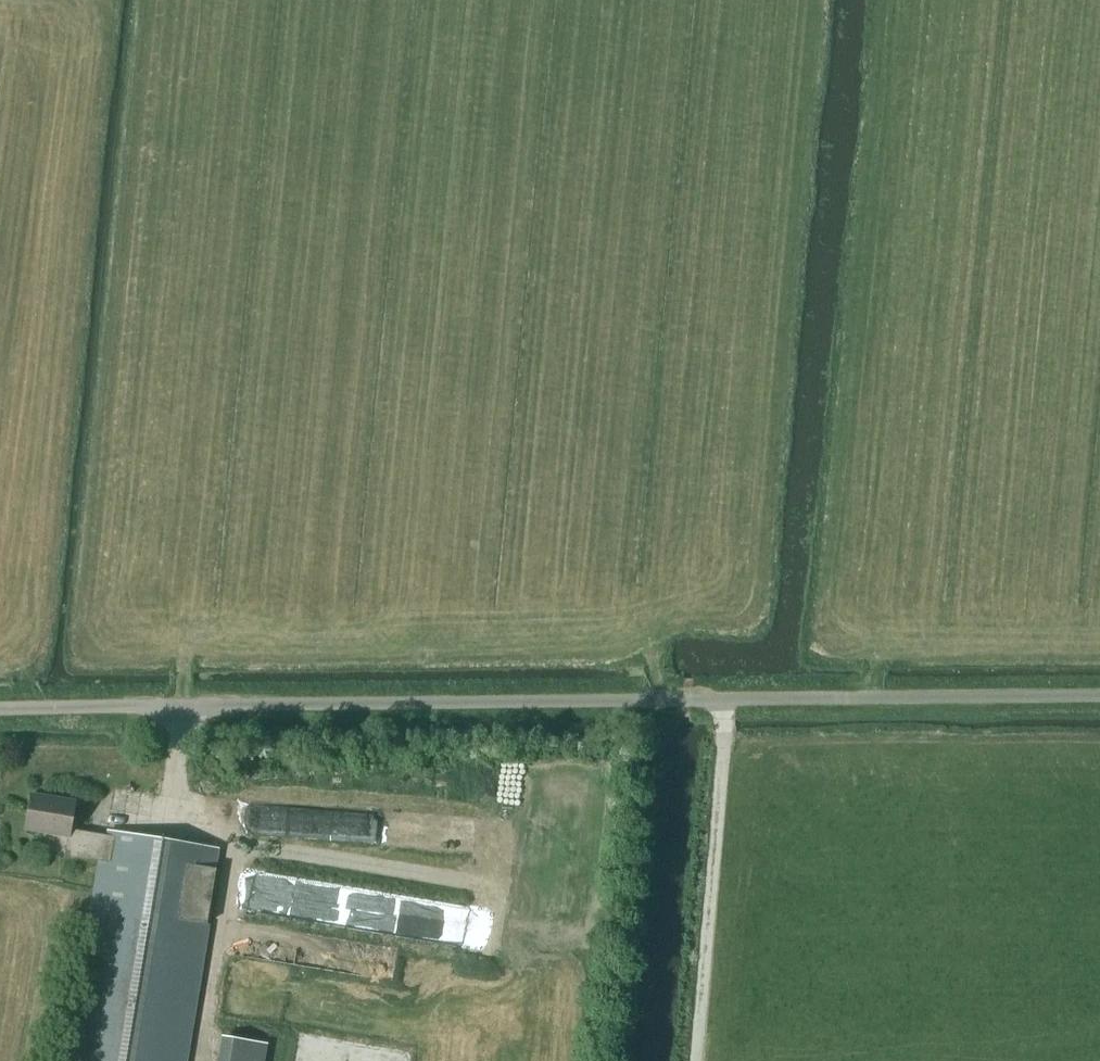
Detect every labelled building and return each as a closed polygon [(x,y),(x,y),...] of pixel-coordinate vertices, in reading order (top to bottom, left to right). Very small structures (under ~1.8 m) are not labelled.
[(219,848),(107,830),(106,834),(71,828),(75,800),(32,793),(27,828),(69,834),(66,853),(103,859),(70,1060),(184,1060),(219,848)] [(273,837),(333,836),(332,809),(322,810),(322,819),(273,819),(273,837)] [(267,1043),(229,1037),(225,1060),(264,1060),(267,1043)]
